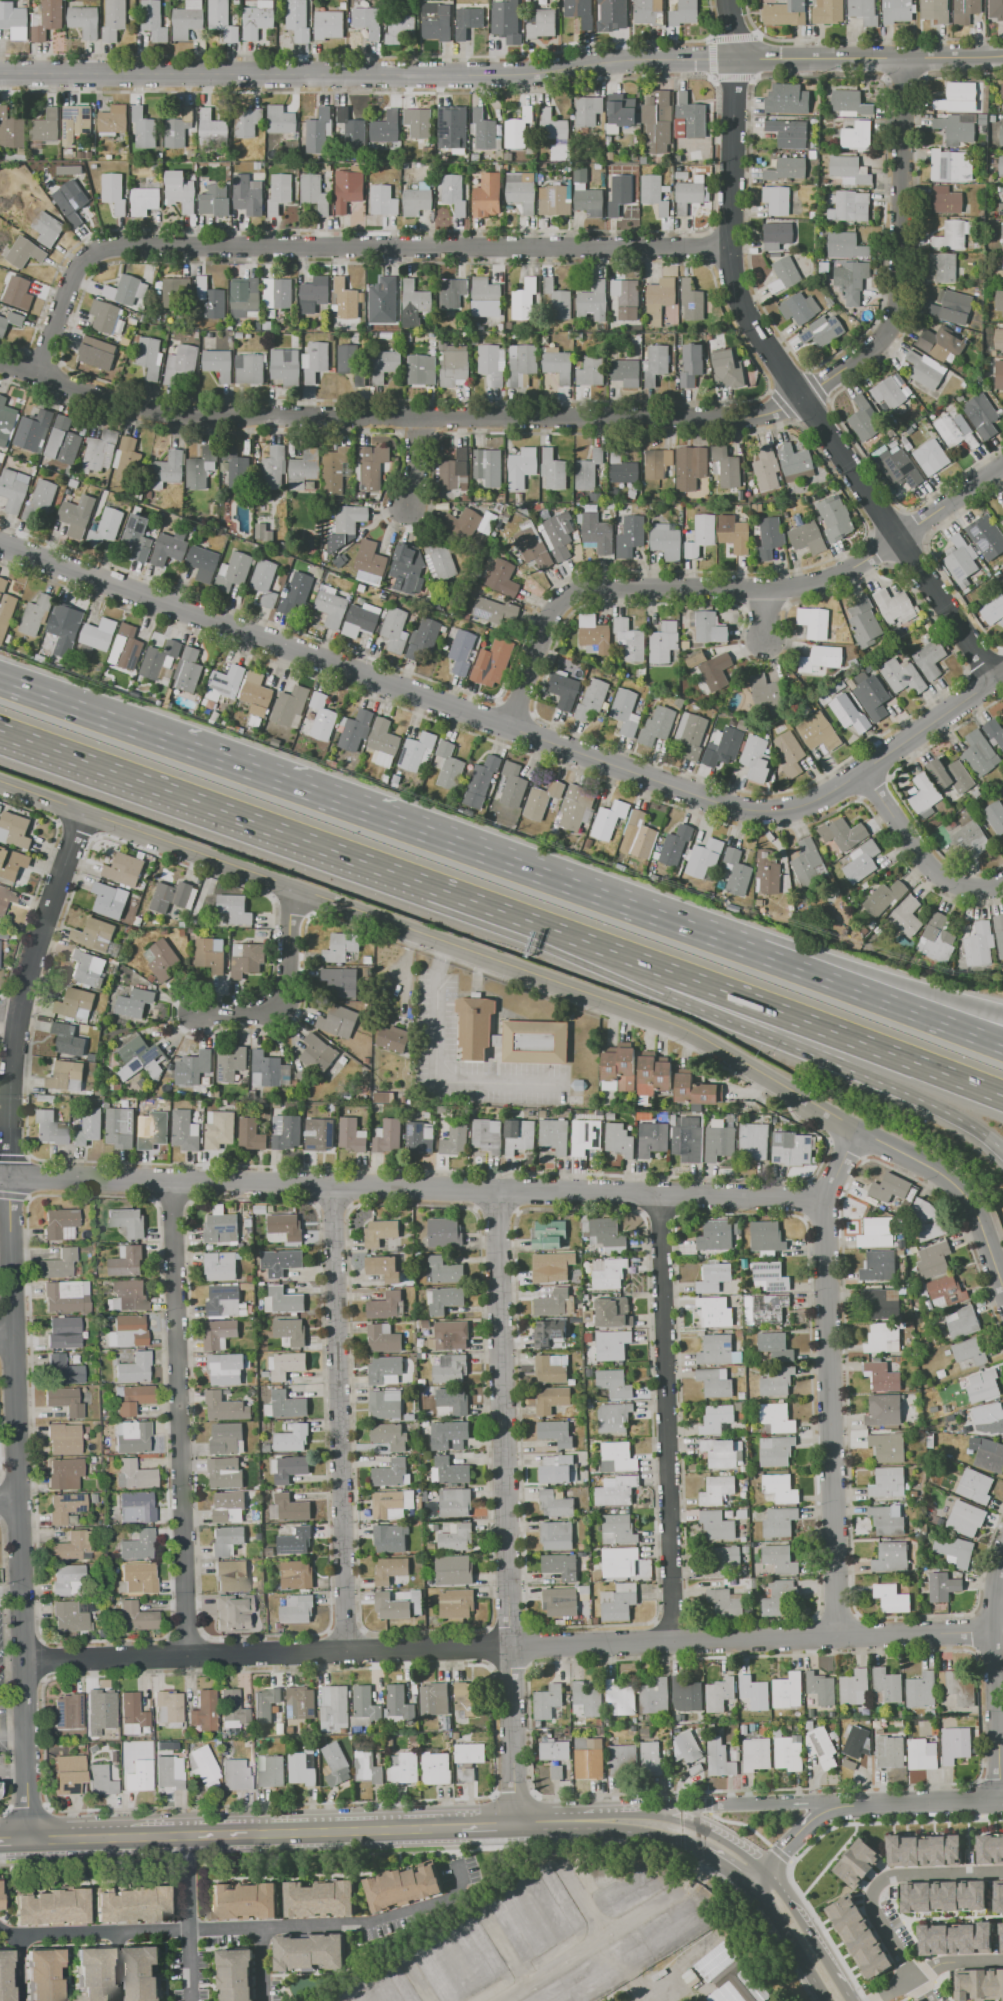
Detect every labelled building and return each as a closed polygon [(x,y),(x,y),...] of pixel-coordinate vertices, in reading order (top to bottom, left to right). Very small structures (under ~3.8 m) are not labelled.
[(42,4),(42,0),(62,0),(62,28),(47,28),(47,42),(32,42),(32,13),(39,13),(38,4),(42,4)] [(106,26),(106,0),(126,0),(126,28),(117,28),(118,42),(102,42),(102,26),(106,26)] [(142,30),(141,0),(161,0),(161,14),(168,13),(169,42),(152,42),(152,30),(142,30)] [(209,29),(208,0),(229,0),(229,26),(234,26),(239,27),(239,41),(224,42),(224,28),(209,29)] [(243,39),(243,8),(258,8),(258,0),(273,0),(274,28),(258,28),(258,39),(254,41),(248,41),(243,39)] [(286,29),(286,0),(307,0),(308,27),(310,27),(310,41),(305,43),(300,43),(296,42),(295,29),(286,29)] [(353,27),(352,0),(370,0),(370,8),(379,8),(379,25),(381,25),(381,41),(369,41),(369,27),(353,27)] [(497,2),(497,0),(518,0),(519,33),(522,33),(522,45),(506,46),(506,37),(499,37),(499,34),(492,35),(492,2),(497,2)] [(564,16),(564,0),(592,0),(593,30),(582,30),(582,16),(564,16)] [(595,10),(595,0),(627,0),(627,2),(628,2),(628,21),(613,22),(613,31),(596,31),(596,21),(600,21),(599,10),(595,10)] [(635,24),(634,0),(663,0),(664,26),(652,26),(652,24),(635,24)] [(678,11),(678,0),(698,0),(698,23),(680,23),(680,26),(669,26),(668,11),(678,11)] [(787,4),(787,0),(805,0),(805,2),(806,25),(790,25),(790,24),(764,24),(764,19),(761,19),(761,9),(764,9),(764,4),(787,4)] [(817,8),(817,0),(843,0),(843,22),(838,22),(838,24),(812,24),(812,8),(817,8)] [(849,16),(848,0),(875,0),(875,15),(878,15),(878,26),(863,26),(863,16),(849,16)] [(882,9),(882,0),(913,0),(913,21),(896,22),(896,24),(884,24),(883,9),(882,9)] [(921,19),(920,0),(948,0),(948,10),(949,10),(950,24),(938,25),(938,18),(921,19)] [(953,6),(953,0),(981,0),(981,12),(963,13),(963,25),(953,25),(953,11),(960,11),(960,6),(953,6)] [(1002,19),(1002,0),(988,0),(988,19),(1002,19)] [(12,28),(0,29),(0,2),(12,2),(12,8),(28,8),(28,26),(12,27),(12,28)] [(422,4),(440,3),(440,5),(450,5),(450,15),(449,15),(449,24),(451,24),(451,42),(423,42),(422,4)] [(68,7),(97,7),(99,13),(99,19),(98,24),(98,40),(83,40),(83,27),(68,27),(68,7)] [(173,9),(204,8),(204,29),(189,29),(189,41),(173,41),(173,9)] [(484,8),(484,27),(467,28),(467,41),(456,41),(456,8),(484,8)] [(555,9),(555,36),(537,36),(537,39),(527,39),(526,23),(536,23),(536,9),(555,9)] [(314,12),(343,11),(343,37),(327,38),(327,40),(314,40),(314,12)] [(416,15),(416,44),(400,44),(400,34),(393,34),(394,45),(385,45),(385,34),(388,34),(388,16),(416,15)] [(948,82),(976,83),(976,84),(982,84),(982,111),(932,110),(932,100),(948,100),(948,82)] [(764,113),(765,96),(768,96),(768,91),(772,91),(772,83),(802,84),(802,91),(810,91),(809,114),(764,113)] [(649,154),(649,141),(646,141),(646,104),(650,104),(650,90),(666,90),(666,141),(668,141),(668,154),(649,154)] [(706,138),(676,138),(676,105),(679,105),(679,90),(688,90),(688,105),(694,104),(698,104),(706,105),(706,138)] [(832,91),(861,91),(861,104),(874,104),(874,114),(857,114),(857,116),(840,116),(840,110),(832,110),(832,91)] [(641,126),(608,125),(609,93),(623,94),(623,98),(636,98),(636,112),(641,112),(641,126)] [(576,97),(603,98),(603,114),(596,113),(595,127),(575,126),(576,97)] [(26,148),(0,148),(0,104),(8,104),(8,119),(15,118),(19,118),(25,119),(26,148)] [(126,104),(127,132),(99,133),(98,112),(111,112),(111,105),(126,104)] [(132,105),(143,104),(143,119),(156,118),(156,147),(136,148),(136,122),(132,122),(132,105)] [(267,104),(283,104),(283,112),(295,112),(297,123),(296,133),(268,133),(267,104)] [(63,143),(62,106),(90,105),(91,134),(84,135),(80,135),(74,134),(75,142),(63,143)] [(193,105),(193,133),(185,133),(185,148),(166,148),(166,119),(183,118),(183,105),(193,105)] [(330,105),(330,118),(332,118),(332,135),(327,135),(327,153),(307,153),(306,120),(319,119),(319,111),(320,111),(320,105),(330,105)] [(523,119),(523,105),(533,105),(533,106),(551,106),(552,120),(568,120),(569,126),(569,131),(568,138),(568,139),(526,139),(526,149),(505,149),(505,120),(512,119),(518,119),(523,119)] [(59,106),(59,140),(30,141),(30,120),(47,120),(47,106),(59,106)] [(337,106),(348,106),(348,120),(353,120),(358,119),(365,120),(366,149),(345,149),(345,122),(338,122),(337,106)] [(438,106),(466,106),(467,145),(439,145),(438,106)] [(473,106),(483,106),(483,119),(490,119),(496,121),(497,150),(476,150),(476,123),(473,123),(473,106)] [(201,107),(211,107),(211,120),(230,120),(231,141),(200,141),(199,120),(201,120),(201,107)] [(370,141),(370,122),(387,121),(387,108),(398,108),(399,140),(394,141),(389,141),(384,140),(370,141)] [(235,137),(234,109),(262,109),(263,120),(259,120),(259,124),(255,124),(255,137),(235,137)] [(403,109),(432,109),(432,137),(424,138),(419,138),(410,137),(410,124),(403,124),(403,109)] [(947,146),(947,129),(932,129),(932,118),(947,119),(947,115),(960,115),(960,122),(975,122),(975,139),(973,141),(970,142),(958,142),(958,146),(947,146)] [(764,119),(807,120),(807,149),(778,148),(778,131),(764,131),(764,119)] [(871,121),(870,148),(841,148),(841,120),(871,121)] [(73,158),(63,158),(63,148),(73,149),(73,158)] [(932,148),(941,148),(940,152),(946,152),(950,152),(955,152),(955,148),(973,149),(973,181),(972,181),(972,183),(937,183),(937,180),(931,180),(932,148)] [(188,150),(197,150),(197,159),(188,160),(188,150)] [(164,160),(164,151),(178,151),(178,160),(164,160)] [(613,152),(613,160),(605,160),(605,152),(613,152)] [(830,156),(859,156),(859,167),(867,167),(867,174),(872,174),(872,184),(842,184),(843,176),(830,176),(830,156)] [(806,158),(806,181),(763,180),(763,170),(776,170),(777,157),(806,158)] [(574,182),(574,168),(587,168),(587,182),(574,182)] [(336,170),(344,170),(344,172),(364,172),(364,201),(347,201),(347,214),(336,214),(336,170)] [(167,171),(184,171),(185,175),(185,179),(184,181),(194,181),(195,187),(195,194),(194,199),(194,214),(183,214),(183,201),(175,201),(175,204),(165,204),(165,199),(166,199),(167,171)] [(676,171),(688,171),(689,179),(676,179),(676,171)] [(61,180),(58,176),(64,172),(67,175),(61,180)] [(126,216),(115,216),(115,202),(102,202),(102,174),(109,173),(115,173),(123,174),(123,199),(126,199),(126,216)] [(292,174),(292,202),(279,202),(279,216),(268,216),(268,200),(271,200),(271,174),(279,173),(285,173),(292,174)] [(501,173),(501,217),(473,217),(473,188),(482,188),(482,173),(501,173)] [(507,173),(534,173),(534,216),(520,216),(514,205),(514,202),(507,202),(507,173)] [(264,216),(246,216),(246,208),(234,208),(234,174),(250,174),(250,181),(264,181),(264,216)] [(301,175),(308,174),(315,174),(321,174),(321,193),(329,193),(329,217),(318,217),(318,203),(301,203),(301,175)] [(466,217),(454,217),(454,203),(442,203),(442,176),(449,174),(456,174),(463,176),(463,182),(464,182),(464,196),(462,196),(462,200),(466,200),(466,217)] [(641,175),(648,174),(653,174),(662,175),(662,186),(662,192),(662,201),(669,201),(669,217),(659,217),(659,204),(641,204),(641,175)] [(51,196),(52,195),(51,194),(77,175),(94,199),(90,202),(93,207),(80,217),(83,221),(74,227),(67,217),(64,219),(61,214),(63,212),(51,196)] [(676,183),(694,183),(694,175),(705,175),(705,186),(710,186),(710,202),(705,202),(705,203),(688,203),(688,216),(676,216),(676,183)] [(632,176),(632,204),(619,204),(619,218),(609,218),(609,201),(612,201),(612,176),(632,176)] [(662,186),(665,182),(668,182),(670,186),(670,192),(667,195),(665,195),(662,192),(662,186)] [(227,185),(227,214),(200,214),(200,198),(208,198),(208,185),(215,184),(221,184),(227,185)] [(399,214),(371,214),(371,185),(377,185),(384,185),(392,185),(392,199),(399,199),(399,214)] [(567,185),(567,215),(539,215),(539,188),(546,188),(546,185),(553,185),(559,185),(567,185)] [(934,185),(949,185),(949,192),(962,192),(963,199),(963,204),(962,208),(962,213),(933,213),(934,185)] [(763,186),(789,187),(789,216),(769,215),(769,203),(762,202),(763,186)] [(160,188),(160,194),(160,201),(160,209),(147,209),(147,216),(132,216),(131,202),(131,195),(132,188),(160,188)] [(404,216),(403,206),(403,197),(404,190),(432,190),(433,196),(433,201),(432,209),(420,209),(420,216),(404,216)] [(576,190),(603,190),(603,197),(603,201),(602,206),(603,218),(589,218),(589,210),(576,210),(576,190)] [(871,193),(870,220),(827,219),(828,209),(836,209),(836,190),(856,191),(856,193),(871,193)] [(4,196),(10,199),(6,207),(1,204),(4,196)] [(42,209),(66,225),(51,249),(37,240),(41,234),(30,226),(42,209)] [(973,221),(973,233),(965,233),(965,251),(931,251),(931,236),(945,237),(945,220),(953,219),(958,219),(965,221),(973,221)] [(793,223),(792,244),(780,243),(779,251),(764,251),(764,222),(793,223)] [(827,232),(857,233),(857,245),(871,246),(871,258),(826,257),(827,232)] [(6,259),(10,253),(9,252),(20,234),(27,238),(30,240),(36,245),(48,253),(42,262),(31,255),(21,269),(6,259)] [(956,255),(956,282),(936,282),(936,269),(929,269),(930,254),(938,254),(944,253),(948,253),(956,255)] [(789,255),(803,280),(785,289),(784,288),(772,294),(767,284),(779,278),(772,264),(789,255)] [(860,307),(847,307),(847,298),(844,298),(844,280),(834,280),(834,266),(844,266),(844,262),(869,262),(869,277),(863,277),(863,291),(860,291),(860,307)] [(28,312),(2,303),(8,288),(1,285),(6,272),(17,275),(24,278),(31,281),(27,293),(34,295),(28,312)] [(101,295),(105,284),(117,288),(123,273),(130,275),(135,277),(142,280),(142,282),(149,285),(144,299),(136,296),(133,306),(126,305),(121,303),(115,300),(101,295)] [(225,317),(204,317),(204,300),(197,300),(197,275),(208,275),(208,290),(213,289),(217,289),(225,290),(225,317)] [(329,276),(329,303),(324,303),(318,303),(316,303),(316,314),(301,314),(301,284),(313,284),(313,276),(329,276)] [(359,318),(338,318),(338,297),(334,297),(334,276),(345,276),(345,289),(359,289),(359,318)] [(396,276),(396,319),(369,319),(369,291),(376,290),(380,290),(386,291),(386,276),(396,276)] [(471,276),(488,276),(488,284),(501,284),(502,291),(502,301),(501,311),(471,311),(471,276)] [(536,276),(536,294),(533,294),(533,319),(526,320),(519,320),(512,319),(512,291),(517,290),(522,290),(525,291),(525,276),(536,276)] [(571,318),(543,318),(543,306),(551,306),(551,293),(543,293),(543,276),(554,276),(554,292),(559,290),(565,290),(571,291),(571,318)] [(259,277),(259,317),(231,317),(231,279),(247,279),(247,277),(259,277)] [(403,277),(415,277),(415,291),(431,291),(432,298),(432,303),(431,311),(418,311),(418,317),(420,317),(420,327),(403,327),(403,277)] [(675,277),(675,306),(662,306),(662,327),(647,327),(647,284),(659,284),(659,277),(675,277)] [(681,277),(691,277),(691,291),(704,291),(704,320),(684,320),(684,306),(681,306),(681,277)] [(163,278),(190,278),(190,309),(163,309),(163,278)] [(292,278),(292,309),(264,309),(264,278),(292,278)] [(468,278),(468,295),(461,295),(461,308),(440,308),(440,278),(468,278)] [(605,279),(606,299),(606,304),(606,311),(606,322),(594,322),(594,312),(587,312),(587,318),(579,318),(579,308),(578,308),(576,304),(577,298),(578,292),(594,292),(594,279),(605,279)] [(638,280),(638,321),(618,321),(618,297),(611,297),(611,280),(638,280)] [(940,288),(974,297),(966,326),(926,315),(930,301),(936,302),(940,288)] [(997,290),(1002,290),(1002,310),(996,310),(995,303),(995,298),(997,290)] [(800,292),(805,299),(811,295),(821,310),(798,326),(792,316),(786,320),(778,307),(800,292)] [(95,298),(121,308),(120,310),(120,311),(119,313),(125,315),(117,338),(92,329),(96,316),(89,314),(95,298)] [(4,339),(0,338),(0,316),(7,318),(10,311),(26,316),(22,327),(9,323),(4,339)] [(846,332),(820,349),(813,339),(805,345),(798,336),(810,328),(808,326),(824,315),(827,319),(834,315),(846,332)] [(261,322),(261,330),(252,329),(252,321),(261,322)] [(376,329),(367,329),(367,321),(376,321),(376,329)] [(628,332),(628,324),(641,324),(641,332),(628,332)] [(914,345),(924,328),(935,335),(942,324),(961,335),(944,363),(914,345)] [(995,329),(1002,329),(1002,349),(995,349),(995,329)] [(85,334),(112,344),(109,351),(108,358),(106,362),(102,370),(76,361),(85,334)] [(158,352),(163,353),(157,382),(147,380),(149,367),(136,365),(141,337),(147,337),(154,338),(160,340),(158,352)] [(328,343),(328,372),(316,372),(316,385),(304,385),(304,368),(302,368),(302,354),(308,354),(308,343),(316,342),(320,342),(328,343)] [(703,344),(703,374),(695,374),(695,389),(680,389),(680,372),(682,372),(682,344),(690,344),(690,343),(696,343),(696,344),(703,344)] [(199,347),(195,373),(178,371),(175,386),(163,384),(168,354),(176,356),(178,344),(186,344),(191,345),(199,347)] [(338,373),(338,345),(345,344),(350,344),(358,345),(358,373),(338,373)] [(478,345),(486,344),(491,344),(499,345),(499,360),(506,360),(506,371),(503,371),(503,388),(492,388),(492,373),(478,373),(478,345)] [(538,346),(538,372),(532,373),(524,373),(519,372),(519,387),(510,387),(510,346),(518,346),(525,345),(530,345),(538,346)] [(668,345),(668,373),(656,373),(656,388),(645,388),(645,378),(643,378),(643,371),(649,371),(649,345),(668,345)] [(440,387),(440,346),(467,346),(467,351),(469,351),(469,364),(469,369),(469,372),(469,376),(469,384),(455,384),(455,387),(440,387)] [(571,386),(560,386),(559,372),(543,372),(543,352),(546,352),(546,347),(559,347),(559,352),(571,352),(571,386)] [(744,385),(740,360),(735,361),(732,348),(711,352),(717,389),(744,385)] [(934,391),(910,375),(916,366),(904,358),(910,349),(922,356),(924,354),(948,369),(934,391)] [(204,350),(230,350),(232,356),(232,363),(230,370),(230,384),(221,384),(221,371),(204,371),(202,364),(202,359),(204,350)] [(271,350),(298,350),(300,366),(300,371),(298,378),(298,387),(283,387),(283,379),(271,379),(270,372),(270,368),(271,363),(271,350)] [(372,384),(372,352),(401,352),(401,371),(384,371),(384,384),(372,384)] [(236,383),(236,367),(243,367),(243,355),(250,354),(257,354),(264,355),(264,383),(236,383)] [(406,384),(406,356),(417,355),(423,355),(436,356),(436,384),(406,384)] [(603,385),(576,385),(576,356),(603,356),(603,385)] [(1002,389),(1002,360),(995,359),(995,389),(1002,389)] [(639,388),(623,388),(623,380),(610,380),(610,360),(639,360),(639,388)] [(891,375),(907,399),(891,410),(884,400),(878,404),(869,390),(891,375)] [(901,388),(905,385),(909,391),(905,394),(901,388)] [(861,392),(877,415),(872,419),(880,430),(862,443),(846,420),(861,410),(853,399),(861,392)] [(984,442),(961,407),(983,392),(1000,417),(992,423),(999,433),(984,442)] [(6,447),(0,445),(0,394),(7,397),(3,409),(18,414),(6,447)] [(957,398),(962,395),(966,401),(961,405),(957,398)] [(55,413),(40,454),(13,444),(23,413),(30,415),(33,405),(55,413)] [(932,423),(955,408),(959,414),(960,413),(974,432),(972,434),(979,445),(971,450),(964,439),(949,449),(932,423)] [(43,455),(59,413),(73,419),(70,427),(81,431),(79,436),(82,437),(71,466),(43,455)] [(119,432),(109,468),(103,467),(101,472),(82,467),(90,437),(100,439),(103,428),(119,432)] [(890,438),(887,434),(892,430),(895,434),(890,438)] [(121,434),(137,439),(134,451),(143,453),(135,483),(115,478),(118,466),(114,465),(121,434)] [(901,440),(906,437),(913,447),(908,450),(901,440)] [(928,477),(912,453),(935,438),(951,462),(928,477)] [(777,445),(791,441),(794,453),(809,449),(815,476),(786,483),(777,445)] [(221,444),(238,445),(238,457),(249,457),(249,488),(229,488),(229,460),(221,460),(221,444)] [(772,444),(780,474),(776,475),(779,486),(761,492),(752,462),(760,460),(757,448),(772,444)] [(218,445),(217,462),(215,462),(215,470),(207,470),(207,489),(186,489),(187,458),(202,458),(202,445),(218,445)] [(285,445),(284,472),(281,472),(281,487),(262,487),(262,458),(270,458),(270,445),(285,445)] [(711,445),(728,445),(728,457),(740,456),(740,488),(716,488),(716,475),(713,475),(713,461),(711,461),(711,445)] [(354,447),(354,462),(343,462),(343,495),(323,494),(323,452),(338,452),(338,446),(354,447)] [(467,446),(468,488),(439,488),(439,461),(457,461),(457,447),(467,446)] [(536,446),(537,474),(524,474),(524,489),(508,489),(508,455),(521,455),(521,446),(536,446)] [(541,446),(553,446),(553,461),(566,461),(567,489),(546,489),(545,476),(542,476),(541,446)] [(609,446),(622,446),(622,463),(639,463),(639,482),(609,482),(609,446)] [(319,447),(319,478),(305,478),(305,490),(289,489),(290,459),(303,459),(303,447),(319,447)] [(361,491),(361,481),(356,481),(357,447),(372,447),(372,453),(374,453),(374,447),(390,447),(390,462),(380,462),(380,491),(361,491)] [(576,489),(575,461),(593,461),(593,447),(603,447),(603,464),(595,464),(596,489),(576,489)] [(677,491),(677,460),(692,460),(692,447),(708,447),(708,477),(697,477),(697,491),(677,491)] [(903,448),(925,480),(912,488),(906,480),(901,484),(899,481),(894,484),(880,463),(903,448)] [(501,449),(501,487),(486,487),(486,478),(474,478),(474,450),(501,449)] [(645,478),(645,450),(674,449),(674,464),(664,465),(664,478),(645,478)] [(185,450),(185,465),(184,465),(183,482),(163,482),(163,490),(153,490),(153,462),(168,462),(168,450),(185,450)] [(9,498),(0,495),(0,476),(1,477),(5,467),(33,478),(19,517),(4,511),(9,498)] [(39,478),(58,485),(42,527),(21,519),(26,504),(29,505),(39,478)] [(627,496),(629,490),(637,493),(635,499),(627,496)] [(590,492),(600,492),(600,500),(590,500),(590,492)] [(831,544),(825,530),(827,529),(817,503),(834,496),(836,500),(841,498),(844,505),(845,504),(856,530),(842,536),(844,538),(831,544)] [(64,500),(93,511),(81,541),(66,536),(70,524),(57,519),(64,500)] [(210,504),(218,504),(217,514),(210,513),(210,504)] [(762,512),(755,512),(754,505),(762,504),(762,512)] [(136,505),(143,508),(140,514),(151,518),(145,534),(155,538),(146,563),(131,558),(136,546),(123,541),(136,505)] [(107,506),(124,513),(114,540),(97,534),(107,506)] [(336,537),(336,522),(336,506),(369,506),(368,522),(356,521),(356,537),(336,537)] [(442,525),(449,513),(459,518),(466,506),(485,517),(470,542),(442,525)] [(508,523),(498,519),(502,509),(512,514),(508,523)] [(542,523),(568,510),(572,518),(569,520),(574,531),(569,534),(574,542),(566,545),(573,557),(558,565),(539,528),(543,526),(542,523)] [(989,512),(1002,533),(1002,552),(988,562),(964,528),(981,516),(982,517),(989,512)] [(577,513),(598,513),(598,522),(613,522),(613,555),(597,555),(597,547),(583,547),(583,523),(577,523),(577,513)] [(749,522),(749,555),(734,555),(734,542),(719,542),(719,513),(734,513),(734,522),(749,522)] [(715,514),(715,545),(699,545),(699,558),(684,558),(684,541),(695,541),(695,514),(715,514)] [(645,516),(644,546),(633,546),(632,557),(616,557),(617,534),(623,534),(624,515),(645,516)] [(779,517),(781,533),(784,533),(786,546),(771,548),(773,560),(756,562),(751,520),(779,517)] [(554,563),(541,570),(518,527),(531,520),(554,563)] [(788,531),(815,520),(827,549),(813,555),(808,545),(796,550),(788,531)] [(336,537),(326,536),(326,522),(336,522),(336,537)] [(483,528),(486,522),(492,526),(489,531),(483,528)] [(254,539),(272,539),(272,531),(266,531),(266,523),(255,523),(254,539)] [(680,530),(680,562),(664,562),(664,550),(650,550),(650,524),(670,524),(670,530),(680,530)] [(149,563),(161,531),(175,537),(178,528),(187,532),(184,540),(190,542),(183,561),(169,556),(164,568),(149,563)] [(958,532),(968,546),(970,544),(979,557),(974,560),(980,569),(967,578),(971,583),(962,589),(942,560),(947,556),(944,551),(954,544),(949,537),(958,532)] [(335,537),(335,549),(324,549),(324,537),(335,537)] [(315,540),(313,547),(307,545),(309,538),(315,540)] [(363,538),(378,543),(375,554),(388,558),(383,576),(354,567),(363,538)] [(423,568),(420,577),(425,578),(420,593),(415,592),(414,596),(393,589),(397,577),(389,575),(398,545),(402,546),(403,543),(409,545),(408,547),(413,549),(419,547),(426,567),(423,568)] [(193,544),(221,554),(210,584),(195,579),(199,568),(186,563),(187,557),(190,549),(193,544)] [(458,574),(435,582),(425,553),(448,545),(458,574)] [(213,588),(222,563),(229,565),(234,550),(253,557),(242,587),(239,586),(236,585),(232,583),(228,593),(213,588)] [(338,569),(332,561),(339,555),(340,556),(344,553),(348,559),(345,561),(346,562),(338,569)] [(490,553),(516,566),(510,579),(521,585),(514,599),(477,581),(490,553)] [(259,557),(278,564),(273,578),(283,582),(273,610),(259,605),(264,592),(249,586),(259,557)] [(383,577),(380,587),(356,579),(359,570),(383,577)] [(277,610),(282,596),(286,598),(296,571),(314,578),(299,618),(277,610)] [(2,645),(0,644),(0,578),(8,581),(4,593),(19,598),(2,645)] [(338,630),(333,629),(329,627),(324,625),(328,613),(313,608),(320,589),(319,589),(321,583),(337,589),(335,594),(350,600),(338,630)] [(962,591),(968,586),(971,590),(965,594),(962,591)] [(872,595),(886,587),(891,596),(903,589),(914,607),(916,606),(920,613),(903,623),(899,617),(887,623),(872,595)] [(18,630),(28,603),(35,605),(40,592),(55,597),(50,611),(45,609),(35,636),(18,630)] [(1001,593),(1002,596),(1002,615),(989,625),(978,609),(1001,593)] [(866,595),(874,608),(871,609),(884,632),(874,637),(877,641),(863,649),(847,620),(851,618),(846,609),(857,602),(856,600),(866,595)] [(478,596),(505,605),(506,602),(521,607),(516,622),(504,618),(501,626),(471,615),(478,596)] [(46,630),(57,600),(71,605),(67,617),(82,623),(75,641),(69,659),(52,653),(59,635),(46,630)] [(341,633),(352,603),(365,608),(367,604),(382,609),(373,635),(360,630),(356,638),(351,638),(346,637),(341,633)] [(389,606),(397,608),(401,609),(409,613),(403,631),(409,633),(401,655),(387,650),(391,638),(379,634),(389,606)] [(829,610),(827,641),(807,640),(808,624),(796,624),(797,608),(829,610)] [(696,641),(697,629),(690,629),(691,610),(718,611),(717,625),(729,625),(728,642),(696,641)] [(609,625),(609,655),(586,655),(586,645),(578,645),(578,612),(595,612),(595,625),(609,625)] [(78,641),(85,622),(99,627),(103,616),(118,622),(107,651),(78,641)] [(443,623),(434,648),(426,645),(420,662),(405,657),(415,629),(418,630),(423,616),(443,623)] [(644,630),(644,661),(624,661),(624,645),(613,645),(614,618),(629,618),(629,630),(644,630)] [(122,621),(136,627),(132,639),(136,639),(140,640),(144,643),(133,671),(107,661),(122,621)] [(677,621),(678,649),(670,649),(670,662),(650,662),(649,632),(661,632),(660,621),(677,621)] [(924,625),(930,622),(933,627),(927,630),(924,625)] [(458,628),(478,635),(472,649),(477,651),(472,665),(471,665),(465,678),(451,673),(456,660),(448,657),(458,628)] [(14,636),(10,646),(4,643),(8,634),(14,636)] [(138,675),(148,645),(164,650),(168,638),(182,643),(167,685),(138,675)] [(928,683),(910,657),(936,638),(947,654),(935,662),(943,673),(928,683)] [(469,679),(483,639),(494,643),(495,642),(500,643),(507,645),(513,649),(503,677),(488,671),(483,684),(469,679)] [(681,640),(689,640),(689,647),(681,648),(681,640)] [(187,644),(202,650),(197,663),(203,666),(193,694),(171,686),(187,644)] [(843,647),(841,668),(826,667),(825,678),(798,677),(800,655),(812,656),(813,645),(843,647)] [(51,651),(48,658),(41,655),(44,648),(51,651)] [(690,668),(686,660),(703,651),(707,659),(690,668)] [(727,651),(734,664),(722,670),(729,683),(712,692),(698,666),(727,651)] [(877,670),(896,657),(901,663),(908,658),(928,687),(916,696),(908,686),(895,695),(877,670)] [(867,673),(864,668),(872,662),(876,667),(867,673)] [(246,668),(232,707),(203,697),(213,670),(228,675),(232,663),(246,668)] [(570,712),(557,708),(561,696),(545,690),(553,668),(568,673),(567,677),(581,682),(570,712)] [(250,669),(265,675),(261,685),(274,690),(264,719),(248,713),(251,704),(239,699),(250,669)] [(853,691),(859,687),(853,677),(863,670),(869,678),(874,674),(890,697),(882,703),(889,713),(875,723),(853,691)] [(749,675),(765,672),(767,684),(783,681),(786,700),(755,706),(749,675)] [(852,690),(843,679),(849,675),(857,686),(852,690)] [(573,716),(578,702),(582,704),(592,677),(610,684),(600,711),(592,709),(588,721),(582,721),(578,719),(573,716)] [(845,686),(832,695),(827,689),(841,679),(845,686)] [(700,685),(706,682),(710,691),(705,694),(700,685)] [(271,720),(281,691),(291,695),(295,684),(310,689),(300,715),(303,716),(298,729),(271,720)] [(619,687),(627,689),(631,691),(638,694),(632,713),(642,716),(634,739),(619,733),(623,722),(608,716),(619,687)] [(314,691),(320,692),(324,694),(328,696),(324,708),(339,714),(328,743),(299,732),(314,691)] [(827,704),(845,692),(859,713),(862,711),(872,725),(859,734),(851,723),(845,728),(827,704)] [(682,707),(674,704),(676,697),(685,700),(682,707)] [(167,698),(172,699),(169,707),(164,705),(167,698)] [(637,741),(642,728),(644,729),(647,718),(652,720),(655,713),(658,704),(678,712),(667,740),(659,737),(657,742),(652,740),(650,746),(637,741)] [(376,713),(366,740),(361,738),(356,753),(338,746),(349,718),(355,720),(360,707),(376,713)] [(821,710),(842,744),(830,752),(823,742),(811,750),(796,726),(821,710)] [(214,711),(220,713),(216,721),(210,719),(214,711)] [(684,711),(712,721),(709,731),(706,730),(700,747),(703,748),(697,763),(669,753),(684,711)] [(248,724),(252,715),(262,719),(259,728),(248,724)] [(378,715),(391,720),(387,733),(401,738),(400,745),(398,750),(394,757),(366,746),(378,715)] [(1002,729),(1002,728),(1002,751),(998,743),(994,746),(981,727),(995,718),(1002,729)] [(737,727),(739,720),(748,723),(746,731),(737,727)] [(701,762),(713,728),(723,732),(726,725),(745,732),(735,761),(732,759),(730,764),(719,760),(716,768),(701,762)] [(747,731),(750,725),(756,727),(754,734),(747,731)] [(977,727),(1001,763),(978,779),(960,753),(970,746),(964,736),(977,727)] [(396,765),(407,736),(419,740),(423,730),(437,735),(432,750),(426,748),(417,773),(408,771),(404,769),(396,765)] [(790,730),(806,755),(797,761),(804,771),(789,780),(781,767),(787,763),(773,740),(790,730)] [(750,734),(768,741),(763,754),(771,756),(769,761),(772,762),(764,784),(745,777),(750,766),(739,762),(750,734)] [(272,737),(281,741),(279,747),(270,743),(272,737)] [(440,739),(454,744),(450,757),(454,757),(459,759),(466,763),(455,792),(435,784),(445,758),(435,754),(440,739)] [(462,803),(477,763),(479,764),(484,751),(502,758),(497,773),(494,772),(480,809),(462,803)] [(926,766),(939,758),(945,767),(958,758),(975,783),(958,795),(951,784),(942,790),(926,766)] [(506,760),(522,765),(518,777),(528,781),(518,810),(510,808),(506,806),(500,803),(501,800),(493,797),(506,760)] [(925,771),(943,798),(918,815),(907,798),(919,790),(912,779),(925,771)] [(522,814),(532,786),(540,788),(542,789),(547,792),(551,779),(557,780),(560,782),(565,785),(560,800),(555,798),(551,810),(546,808),(541,822),(522,814)] [(570,783),(580,785),(587,788),(597,793),(591,808),(595,809),(589,824),(581,821),(577,832),(555,824),(570,783)] [(911,794),(908,790),(913,786),(916,791),(911,794)] [(975,797),(972,793),(977,789),(980,793),(975,797)] [(590,835),(600,807),(611,810),(615,798),(632,804),(627,819),(620,816),(618,822),(617,821),(609,842),(590,835)] [(998,799),(1002,806),(1002,832),(998,836),(981,810),(998,799)] [(923,821),(919,815),(931,807),(935,813),(923,821)] [(633,808),(648,814),(643,826),(658,831),(647,860),(618,850),(633,808)] [(961,815),(963,808),(970,810),(968,817),(961,815)] [(29,849),(0,839),(0,824),(5,810),(31,819),(25,836),(33,839),(29,849)] [(817,830),(827,823),(829,825),(843,816),(851,828),(861,822),(871,837),(844,855),(833,838),(825,843),(817,830)] [(951,835),(974,819),(992,845),(978,855),(971,844),(962,851),(951,835)] [(658,860),(668,832),(675,835),(680,822),(694,828),(689,841),(686,840),(676,867),(658,860)] [(684,871),(694,843),(705,847),(709,836),(725,842),(710,881),(684,871)] [(811,836),(829,875),(802,887),(790,862),(800,857),(798,852),(801,851),(797,842),(811,836)] [(593,840),(589,849),(584,847),(587,838),(593,840)] [(872,838),(881,851),(873,856),(880,867),(852,885),(841,868),(853,861),(849,855),(860,848),(859,847),(872,838)] [(16,881),(0,876),(0,846),(32,857),(29,868),(21,866),(16,881)] [(744,896),(725,890),(733,865),(722,861),(727,846),(742,851),(738,863),(753,868),(744,896)] [(758,849),(773,850),(773,859),(777,859),(777,864),(781,864),(780,893),(755,892),(758,849)] [(117,851),(144,860),(136,887),(100,875),(104,864),(112,867),(117,851)] [(909,889),(893,906),(889,903),(877,916),(863,904),(882,883),(889,889),(898,879),(909,889)] [(95,880),(129,893),(119,920),(93,910),(99,894),(91,891),(95,880)] [(158,881),(176,888),(179,880),(194,885),(185,908),(170,902),(166,914),(148,908),(158,881)] [(1,917),(0,917),(0,886),(17,892),(13,904),(6,901),(1,917)] [(216,894),(246,895),(246,912),(254,912),(253,924),(228,923),(228,913),(215,913),(216,894)] [(910,894),(921,904),(912,913),(923,923),(909,938),(887,918),(910,894)] [(205,903),(200,915),(191,912),(195,899),(205,903)] [(934,911),(951,919),(945,930),(956,936),(952,945),(955,947),(946,966),(915,951),(934,911)] [(992,916),(1002,915),(1002,959),(998,960),(992,916)] [(89,916),(116,926),(106,953),(68,939),(72,928),(84,932),(89,916)] [(989,920),(991,934),(992,934),(994,947),(990,948),(992,961),(967,964),(963,936),(976,934),(974,922),(989,920)] [(322,950),(322,961),(347,962),(347,951),(361,952),(361,934),(331,934),(331,950),(322,950)] [(897,941),(902,935),(914,946),(909,952),(897,941)] [(163,937),(180,960),(167,970),(171,975),(162,983),(148,964),(157,957),(149,948),(163,937)] [(196,938),(214,938),(214,951),(223,951),(223,976),(212,976),(213,967),(195,966),(196,938)] [(234,944),(265,943),(265,963),(260,963),(260,971),(243,971),(243,980),(230,980),(230,956),(234,956),(234,944)] [(65,945),(107,961),(103,972),(106,973),(100,989),(97,988),(96,988),(69,978),(71,971),(72,971),(73,970),(71,969),(74,962),(61,957),(65,945)] [(321,968),(358,969),(356,998),(328,997),(328,981),(320,981),(321,968)] [(359,976),(359,968),(368,968),(368,976),(359,976)] [(69,986),(96,993),(88,1021),(53,1011),(56,1000),(64,1002),(69,986)] [(133,987),(157,992),(154,1005),(146,1003),(143,1018),(114,1012),(118,995),(131,998),(133,987)] [(457,998),(497,999),(496,1013),(491,1013),(491,1034),(503,1035),(504,1021),(568,1022),(567,1064),(504,1062),(504,1046),(486,1045),(485,1063),(462,1062),(463,1046),(459,1046),(460,1012),(457,1012),(457,998)] [(315,1027),(349,1041),(360,1015),(334,1004),(327,1019),(320,1016),(315,1027)] [(53,1022),(76,1026),(74,1037),(86,1039),(83,1056),(56,1051),(59,1035),(51,1033),(53,1022)] [(382,1026),(375,1044),(404,1054),(412,1033),(402,1030),(391,1026),(390,1029),(382,1026)] [(299,1058),(320,1076),(339,1052),(329,1044),(327,1046),(310,1032),(303,1040),(309,1045),(299,1058)] [(116,1050),(126,1064),(116,1071),(123,1082),(144,1067),(153,1079),(164,1071),(155,1059),(164,1053),(157,1042),(149,1047),(140,1033),(116,1050)] [(219,1053),(233,1054),(233,1046),(246,1047),(245,1083),(217,1082),(219,1053)] [(618,1047),(634,1047),(634,1091),(618,1091),(618,1080),(618,1052),(618,1047)] [(252,1048),(265,1049),(265,1057),(281,1057),(281,1087),(262,1087),(262,1073),(251,1072),(252,1048)] [(183,1056),(182,1084),(200,1085),(201,1072),(211,1072),(212,1049),(199,1049),(199,1056),(183,1056)] [(602,1052),(602,1080),(618,1080),(618,1052),(602,1052)] [(639,1056),(656,1056),(656,1061),(655,1094),(655,1096),(638,1096),(639,1056)] [(55,1060),(84,1062),(83,1080),(69,1079),(69,1090),(45,1088),(46,1077),(54,1077),(55,1060)] [(656,1061),(672,1062),(671,1094),(655,1094),(656,1061)] [(676,1074),(676,1102),(691,1102),(691,1084),(692,1074),(676,1074)] [(131,1081),(136,1077),(144,1088),(139,1091),(131,1081)] [(575,1091),(575,1079),(584,1079),(584,1091),(575,1091)] [(123,1090),(107,1090),(107,1082),(123,1082),(123,1090)] [(691,1084),(718,1084),(717,1104),(691,1104),(691,1102),(691,1084)] [(373,1091),(394,1092),(393,1103),(373,1102),(373,1091)] [(84,1107),(101,1108),(101,1140),(86,1139),(86,1146),(71,1146),(71,1130),(83,1130),(84,1107)] [(106,1108),(133,1108),(133,1149),(106,1149),(106,1108)] [(37,1109),(37,1142),(66,1143),(66,1129),(54,1128),(54,1109),(37,1109)] [(173,1109),(173,1145),(182,1146),(182,1151),(200,1151),(201,1135),(190,1135),(190,1109),(173,1109)] [(538,1118),(538,1110),(546,1110),(546,1118),(538,1118)] [(213,1111),(235,1112),(234,1143),(220,1142),(220,1148),(205,1148),(205,1135),(208,1135),(208,1123),(213,1124),(213,1111)] [(150,1112),(168,1112),(168,1144),(154,1144),(154,1150),(138,1150),(139,1134),(150,1134),(150,1112)] [(727,1114),(735,1114),(735,1122),(727,1122),(727,1114)] [(273,1115),(301,1115),(301,1149),(273,1149),(273,1115)] [(240,1117),(240,1147),(267,1148),(267,1134),(257,1134),(257,1117),(240,1117)] [(450,1117),(468,1118),(466,1152),(459,1152),(459,1155),(438,1154),(439,1139),(449,1139),(450,1117)] [(673,1126),(682,1126),(682,1117),(700,1117),(700,1126),(702,1126),(702,1162),(681,1162),(681,1155),(672,1154),(673,1126)] [(340,1118),(357,1118),(357,1137),(367,1137),(367,1152),(346,1151),(346,1147),(339,1147),(340,1118)] [(306,1119),(333,1119),(333,1150),(305,1149),(306,1119)] [(384,1119),(401,1119),(401,1149),(391,1149),(391,1151),(373,1151),(373,1137),(383,1137),(384,1119)] [(473,1120),(501,1120),(500,1156),(489,1156),(490,1151),(480,1151),(480,1148),(472,1148),(473,1120)] [(505,1120),(535,1120),(535,1149),(514,1149),(514,1159),(504,1159),(505,1120)] [(540,1120),(569,1120),(568,1156),(555,1156),(555,1147),(539,1146),(540,1120)] [(573,1120),(601,1121),(601,1148),(586,1148),(586,1157),(572,1156),(573,1120)] [(406,1122),(434,1122),(433,1153),(406,1153),(406,1122)] [(606,1123),(623,1123),(623,1130),(628,1130),(627,1136),(634,1136),(634,1159),(625,1159),(625,1153),(613,1153),(613,1150),(606,1150),(606,1123)] [(639,1123),(669,1124),(668,1151),(650,1151),(650,1159),(638,1158),(639,1123)] [(740,1123),(769,1124),(768,1160),(740,1159),(740,1123)] [(706,1127),(735,1127),(735,1156),(718,1156),(718,1163),(706,1163),(706,1127)] [(773,1132),(797,1132),(797,1135),(811,1135),(811,1164),(785,1164),(785,1162),(773,1162),(773,1132)] [(873,1181),(867,1193),(900,1209),(912,1184),(887,1171),(880,1184),(873,1181)] [(919,1196),(931,1203),(939,1212),(947,1234),(920,1242),(914,1224),(919,1221),(909,1212),(919,1196)] [(254,1214),(254,1203),(267,1203),(267,1213),(254,1214)] [(45,1210),(46,1240),(73,1239),(73,1226),(78,1226),(77,1209),(45,1210)] [(107,1210),(140,1209),(141,1215),(144,1215),(144,1239),(128,1239),(127,1226),(107,1226),(107,1210)] [(208,1215),(238,1215),(238,1244),(204,1244),(204,1229),(208,1229),(208,1215)] [(267,1215),(297,1215),(298,1228),(302,1228),(303,1242),(287,1243),(287,1242),(268,1242),(267,1215)] [(590,1218),(618,1217),(619,1233),(626,1233),(627,1253),(604,1253),(604,1243),(598,1243),(597,1236),(590,1236),(590,1218)] [(865,1218),(865,1234),(857,1235),(857,1247),(894,1245),(893,1217),(865,1218)] [(428,1219),(458,1218),(459,1246),(429,1247),(428,1219)] [(368,1221),(398,1221),(399,1240),(380,1241),(380,1248),(366,1248),(366,1227),(369,1227),(368,1221)] [(536,1221),(566,1221),(566,1238),(561,1238),(561,1249),(532,1249),(531,1237),(536,1237),(536,1221)] [(704,1221),(732,1221),(732,1249),(696,1250),(696,1236),(704,1236),(704,1221)] [(751,1222),(779,1222),(779,1231),(781,1231),(781,1241),(788,1241),(788,1251),(751,1251),(751,1222)] [(918,1251),(948,1240),(953,1252),(944,1255),(950,1270),(923,1280),(916,1263),(922,1261),(918,1251)] [(121,1245),(142,1245),(142,1259),(140,1259),(140,1275),(108,1275),(108,1258),(121,1258),(121,1245)] [(38,1261),(38,1278),(71,1277),(70,1262),(75,1262),(75,1247),(59,1247),(59,1260),(38,1261)] [(261,1251),(303,1250),(303,1268),(284,1268),(284,1279),(269,1279),(268,1269),(262,1269),(261,1251)] [(867,1251),(895,1250),(896,1280),(858,1280),(858,1268),(867,1268),(867,1251)] [(205,1253),(236,1252),(236,1280),(205,1281),(205,1253)] [(533,1253),(577,1253),(577,1264),(568,1265),(568,1281),(552,1281),(552,1272),(533,1272),(533,1253)] [(428,1255),(444,1255),(444,1265),(464,1265),(464,1282),(432,1283),(432,1265),(428,1265),(428,1255)] [(365,1257),(397,1256),(397,1271),(401,1271),(401,1283),(386,1283),(386,1274),(365,1274),(365,1257)] [(592,1271),(593,1288),(621,1288),(621,1267),(628,1267),(627,1259),(605,1259),(606,1271),(592,1271)] [(703,1264),(731,1263),(731,1281),(719,1281),(720,1292),(696,1293),(696,1281),(704,1281),(703,1264)] [(754,1263),(781,1263),(781,1277),(790,1277),(790,1290),(767,1290),(767,1280),(754,1280),(754,1263)] [(926,1283),(953,1274),(956,1285),(959,1284),(962,1291),(967,1289),(970,1298),(948,1306),(945,1296),(931,1300),(926,1283)] [(114,1281),(144,1280),(144,1296),(147,1295),(147,1310),(118,1311),(118,1297),(114,1297),(114,1281)] [(43,1283),(87,1282),(87,1303),(89,1302),(89,1314),(79,1315),(79,1312),(43,1312),(43,1283)] [(923,1299),(917,1284),(923,1282),(929,1297),(923,1299)] [(269,1284),(284,1284),(284,1295),(304,1294),(305,1312),(265,1312),(265,1297),(269,1297),(269,1284)] [(210,1285),(239,1285),(240,1303),(240,1315),(206,1316),(206,1300),(210,1300),(210,1285)] [(860,1290),(899,1289),(899,1287),(907,1287),(907,1294),(899,1294),(899,1317),(861,1318),(860,1290)] [(433,1288),(464,1288),(464,1305),(445,1306),(446,1316),(430,1316),(429,1303),(433,1303),(433,1288)] [(553,1288),(568,1288),(568,1295),(574,1295),(575,1315),(533,1315),(533,1297),(553,1296),(553,1288)] [(366,1301),(367,1319),(404,1317),(403,1299),(401,1299),(401,1289),(387,1290),(388,1301),(366,1301)] [(752,1296),(790,1296),(790,1306),(782,1307),(782,1324),(752,1324),(752,1296)] [(696,1298),(727,1298),(727,1308),(733,1308),(733,1327),(705,1327),(704,1306),(696,1306),(696,1298)] [(925,1300),(930,1298),(934,1310),(929,1312),(925,1300)] [(597,1299),(618,1299),(618,1304),(619,1304),(619,1315),(627,1315),(627,1319),(630,1319),(630,1315),(633,1314),(634,1326),(596,1327),(596,1317),(598,1317),(598,1309),(594,1309),(594,1301),(597,1300),(597,1299)] [(240,1315),(248,1315),(248,1303),(240,1303),(240,1315)] [(946,1322),(952,1340),(981,1330),(972,1304),(956,1309),(959,1317),(946,1322)] [(583,1310),(593,1310),(593,1321),(583,1321),(583,1310)] [(113,1316),(143,1316),(143,1331),(146,1331),(146,1346),(113,1346),(113,1316)] [(47,1334),(47,1348),(80,1348),(79,1318),(49,1318),(49,1334),(47,1334)] [(274,1319),(303,1319),(303,1325),(305,1325),(305,1347),(291,1347),(291,1346),(282,1346),(282,1337),(274,1337),(274,1319)] [(206,1321),(237,1320),(238,1336),(220,1337),(221,1350),(205,1351),(204,1335),(207,1335),(206,1321)] [(534,1321),(535,1349),(551,1349),(550,1339),(566,1339),(566,1329),(558,1330),(557,1321),(534,1321)] [(435,1322),(469,1322),(469,1349),(429,1350),(428,1338),(436,1338),(435,1322)] [(868,1323),(899,1323),(900,1352),(863,1352),(863,1343),(868,1343),(868,1323)] [(368,1324),(390,1324),(390,1333),(402,1333),(402,1350),(368,1350),(368,1324)] [(596,1332),(632,1331),(632,1344),(625,1344),(625,1364),(613,1364),(613,1360),(597,1361),(596,1332)] [(584,1333),(592,1333),(593,1342),(584,1342),(584,1333)] [(758,1334),(786,1333),(786,1349),(795,1349),(795,1362),(773,1362),(773,1352),(758,1352),(758,1334)] [(704,1335),(731,1335),(732,1363),(696,1364),(696,1353),(705,1353),(704,1335)] [(951,1345),(957,1362),(973,1357),(975,1365),(988,1361),(979,1336),(951,1345)] [(132,1351),(149,1351),(149,1367),(148,1367),(148,1381),(114,1382),(114,1364),(132,1364),(132,1351)] [(47,1353),(48,1383),(82,1382),(82,1365),(64,1366),(64,1353),(47,1353)] [(270,1354),(271,1382),(287,1381),(287,1371),(307,1371),(306,1353),(270,1354)] [(208,1355),(245,1354),(245,1369),(240,1369),(240,1385),(211,1386),(211,1369),(208,1369),(208,1355)] [(432,1366),(433,1383),(463,1382),(463,1366),(468,1366),(467,1355),(441,1355),(441,1366),(432,1366)] [(535,1355),(536,1383),(567,1382),(567,1364),(560,1365),(560,1356),(550,1356),(550,1355),(535,1355)] [(78,1363),(71,1364),(70,1356),(78,1356),(78,1363)] [(372,1358),(403,1357),(403,1373),(398,1374),(398,1384),(369,1385),(368,1364),(373,1364),(372,1358)] [(863,1362),(887,1362),(887,1372),(900,1372),(900,1391),(871,1391),(871,1371),(863,1371),(863,1362)] [(760,1378),(761,1396),(789,1395),(788,1386),(791,1386),(791,1375),(795,1375),(795,1365),(767,1366),(767,1378),(760,1378)] [(965,1387),(971,1404),(1001,1394),(995,1378),(999,1377),(995,1367),(968,1376),(971,1385),(965,1387)] [(941,1378),(938,1371),(948,1368),(950,1375),(941,1378)] [(597,1370),(624,1370),(624,1385),(633,1385),(633,1399),(610,1399),(610,1388),(597,1388),(597,1370)] [(696,1370),(727,1370),(727,1379),(732,1379),(732,1397),(704,1397),(704,1381),(696,1381),(696,1370)] [(120,1386),(153,1386),(153,1404),(133,1404),(133,1417),(116,1416),(116,1402),(120,1402),(120,1386)] [(536,1388),(537,1416),(552,1415),(552,1406),(572,1405),(571,1395),(571,1387),(536,1388)] [(77,1388),(77,1404),(81,1404),(82,1418),(65,1418),(65,1406),(41,1406),(41,1388),(77,1388)] [(272,1389),(273,1404),(273,1417),(307,1416),(307,1398),(287,1398),(287,1389),(272,1389)] [(437,1390),(467,1389),(467,1416),(437,1416),(437,1390)] [(207,1390),(209,1421),(252,1419),(251,1406),(244,1406),(244,1400),(222,1401),(222,1390),(207,1390)] [(370,1391),(401,1390),(402,1417),(371,1418),(370,1391)] [(869,1395),(900,1395),(901,1424),(863,1425),(863,1414),(869,1414),(869,1395)] [(976,1431),(982,1434),(990,1432),(990,1434),(999,1433),(999,1434),(1002,1433),(1002,1409),(1001,1402),(971,1408),(976,1431)] [(597,1404),(634,1403),(634,1412),(627,1413),(627,1432),(598,1432),(597,1404)] [(273,1417),(264,1417),(264,1404),(273,1404),(273,1417)] [(759,1404),(788,1404),(788,1421),(797,1421),(796,1432),(773,1432),(773,1422),(759,1422),(759,1404)] [(706,1405),(734,1405),(734,1423),(722,1423),(722,1435),(699,1435),(699,1426),(707,1426),(706,1405)] [(432,1423),(469,1421),(470,1439),(465,1440),(465,1449),(433,1450),(432,1423)] [(538,1422),(569,1421),(569,1436),(572,1436),(572,1448),(558,1448),(558,1438),(538,1439),(538,1422)] [(120,1423),(149,1422),(150,1437),(147,1437),(148,1452),(115,1453),(115,1435),(120,1435),(120,1423)] [(213,1423),(243,1423),(243,1440),(238,1440),(239,1453),(211,1454),(211,1440),(213,1440),(213,1423)] [(274,1433),(274,1450),(304,1450),(304,1443),(307,1443),(307,1423),(288,1423),(288,1433),(274,1433)] [(47,1425),(79,1425),(79,1455),(49,1455),(49,1440),(47,1440),(47,1425)] [(371,1425),(402,1425),(402,1432),(408,1432),(409,1442),(406,1442),(406,1452),(391,1452),(391,1442),(371,1442),(371,1425)] [(868,1434),(903,1433),(904,1462),(877,1463),(877,1446),(868,1447),(868,1434)] [(761,1449),(762,1467),(790,1465),(789,1457),(792,1456),(791,1446),(797,1445),(796,1437),(772,1438),(773,1448),(761,1449)] [(981,1437),(1002,1445),(1002,1470),(1001,1475),(972,1464),(981,1437)] [(715,1440),(742,1440),(742,1450),(737,1450),(737,1468),(708,1468),(708,1451),(715,1451),(715,1440)] [(602,1443),(630,1442),(630,1458),(638,1458),(638,1471),(615,1472),(615,1459),(603,1460),(602,1443)] [(271,1444),(271,1452),(263,1453),(263,1444),(271,1444)] [(434,1455),(434,1467),(431,1467),(431,1484),(471,1483),(470,1464),(450,1465),(449,1455),(434,1455)] [(279,1457),(309,1456),(310,1474),(290,1475),(290,1485),(276,1486),(275,1473),(279,1473),(279,1457)] [(391,1457),(392,1468),(372,1468),(373,1486),(410,1485),(409,1474),(407,1474),(406,1456),(391,1457)] [(539,1466),(539,1483),(577,1483),(577,1462),(574,1462),(573,1456),(543,1456),(543,1466),(539,1466)] [(115,1458),(115,1489),(156,1488),(156,1469),(135,1469),(134,1457),(115,1458)] [(208,1458),(239,1458),(239,1469),(243,1469),(243,1488),(211,1488),(211,1473),(208,1473),(208,1458)] [(50,1460),(82,1459),(82,1477),(77,1477),(77,1489),(48,1490),(47,1475),(50,1475),(50,1460)] [(876,1467),(904,1467),(905,1496),(868,1496),(868,1487),(876,1487),(876,1467)] [(967,1467),(994,1479),(987,1494),(991,1496),(986,1507),(955,1492),(967,1467)] [(762,1475),(791,1474),(791,1490),(799,1490),(799,1503),(775,1503),(775,1491),(762,1491),(762,1475)] [(595,1488),(595,1506),(632,1504),(631,1492),(633,1492),(633,1488),(640,1487),(639,1475),(617,1476),(617,1477),(604,1478),(604,1479),(604,1487),(595,1488)] [(707,1476),(734,1476),(735,1493),(723,1494),(723,1505),(699,1505),(699,1492),(707,1492),(707,1476)] [(439,1489),(471,1489),(471,1515),(425,1516),(425,1502),(439,1502),(439,1489)] [(540,1489),(540,1510),(544,1510),(544,1516),(574,1516),(574,1498),(555,1498),(555,1489),(540,1489)] [(373,1492),(414,1490),(415,1508),(404,1508),(404,1518),(374,1519),(373,1492)] [(119,1492),(151,1492),(151,1508),(154,1508),(154,1522),(119,1523),(119,1492)] [(215,1493),(244,1492),(245,1509),(242,1509),(243,1522),(213,1522),(213,1508),(215,1508),(215,1493)] [(275,1493),(290,1492),(290,1502),(309,1501),(310,1519),(279,1520),(279,1504),(275,1504),(275,1493)] [(47,1495),(48,1526),(74,1525),(73,1512),(85,1512),(84,1494),(47,1495)] [(956,1499),(988,1511),(981,1528),(977,1527),(973,1537),(946,1527),(956,1499)] [(867,1507),(900,1506),(900,1517),(904,1517),(905,1534),(873,1535),(873,1515),(867,1515),(867,1507)] [(763,1520),(764,1538),(792,1537),(791,1520),(799,1519),(799,1508),(768,1509),(769,1520),(763,1520)] [(700,1510),(723,1510),(723,1521),(735,1521),(735,1539),(708,1539),(708,1528),(700,1528),(700,1510)] [(603,1515),(603,1545),(639,1544),(639,1534),(633,1534),(632,1514),(603,1515)] [(438,1534),(439,1550),(468,1550),(468,1542),(472,1542),(472,1522),(458,1522),(458,1533),(438,1534)] [(541,1522),(572,1522),(572,1549),(544,1550),(544,1543),(541,1543),(541,1522)] [(374,1524),(404,1525),(403,1538),(407,1538),(407,1552),(374,1551),(374,1524)] [(276,1536),(277,1554),(308,1552),(308,1538),(311,1538),(310,1526),(283,1527),(283,1536),(276,1536)] [(213,1527),(244,1527),(244,1544),(227,1544),(227,1557),(211,1557),(210,1543),(213,1543),(213,1527)] [(136,1529),(153,1528),(153,1543),(151,1543),(151,1559),(118,1559),(118,1541),(136,1540),(136,1529)] [(48,1543),(48,1561),(80,1561),(80,1552),(91,1552),(90,1530),(67,1531),(67,1543),(48,1543)] [(436,1542),(427,1542),(427,1530),(435,1530),(436,1542)] [(937,1533),(975,1543),(967,1570),(955,1567),(958,1558),(932,1551),(937,1533)] [(878,1543),(907,1542),(907,1570),(871,1571),(871,1559),(879,1559),(878,1543)] [(750,1546),(750,1562),(742,1562),(742,1547),(750,1546)] [(762,1546),(790,1546),(790,1562),(799,1561),(799,1573),(775,1574),(775,1563),(762,1563),(762,1546)] [(603,1548),(603,1577),(632,1576),(631,1560),(639,1559),(639,1547),(603,1548)] [(708,1547),(740,1547),(741,1566),(728,1566),(729,1575),(717,1575),(716,1563),(709,1563),(708,1547)] [(264,1548),(273,1548),(273,1556),(264,1556),(264,1548)] [(542,1555),(577,1555),(577,1582),(563,1583),(562,1572),(542,1573),(542,1555)] [(441,1557),(471,1556),(472,1584),(442,1585),(441,1557)] [(378,1559),(409,1558),(409,1575),(390,1576),(390,1586),(375,1586),(374,1565),(379,1565),(378,1559)] [(280,1561),(309,1560),(310,1566),(313,1566),(313,1588),(281,1589),(280,1561)] [(214,1562),(247,1561),(247,1591),(218,1592),(218,1576),(214,1576),(214,1562)] [(120,1564),(153,1563),(153,1578),(155,1578),(156,1593),(120,1594),(120,1564)] [(53,1565),(83,1565),(84,1596),(51,1596),(51,1581),(53,1581),(53,1565)] [(601,1570),(602,1582),(593,1582),(593,1570),(601,1570)] [(929,1573),(930,1602),(949,1602),(949,1591),(963,1591),(963,1578),(948,1579),(947,1572),(929,1573)] [(761,1598),(762,1616),(797,1616),(796,1587),(794,1587),(794,1580),(768,1580),(768,1589),(772,1589),(772,1598),(761,1598)] [(601,1592),(602,1621),(630,1620),(630,1605),(637,1604),(637,1583),(616,1583),(617,1592),(601,1592)] [(873,1584),(896,1584),(896,1594),(910,1594),(911,1612),(882,1612),(882,1597),(873,1597),(873,1584)] [(579,1594),(579,1585),(590,1585),(590,1594),(579,1594)] [(375,1591),(376,1611),(381,1611),(381,1619),(411,1619),(410,1599),(407,1599),(407,1588),(380,1588),(380,1591),(375,1591)] [(543,1589),(577,1588),(577,1616),(548,1616),(547,1610),(543,1610),(543,1589)] [(440,1590),(441,1618),(470,1617),(470,1609),(474,1609),(473,1589),(440,1590)] [(707,1589),(730,1589),(730,1599),(743,1599),(743,1616),(715,1617),(714,1603),(707,1603),(707,1589)] [(280,1606),(280,1623),(309,1621),(309,1608),(313,1608),(312,1594),(287,1595),(288,1606),(280,1606)] [(215,1630),(249,1629),(248,1596),(214,1597),(215,1630)] [(119,1600),(120,1630),(158,1629),(157,1611),(136,1611),(136,1600),(119,1600)] [(52,1602),(76,1602),(76,1614),(87,1613),(87,1631),(54,1632),(54,1621),(52,1621),(52,1602)] [(873,1667),(874,1703),(902,1702),(901,1673),(887,1674),(887,1667),(873,1667)] [(854,1668),(868,1668),(868,1691),(866,1691),(866,1703),(840,1704),(839,1676),(855,1675),(854,1668)] [(805,1670),(815,1670),(815,1677),(835,1677),(836,1706),(816,1706),(816,1693),(805,1693),(805,1670)] [(923,1670),(923,1678),(906,1679),(906,1707),(936,1706),(935,1670),(923,1670)] [(789,1671),(789,1679),(772,1679),(772,1708),(801,1707),(801,1671),(789,1671)] [(940,1671),(940,1694),(956,1694),(957,1706),(975,1706),(974,1678),(958,1678),(958,1671),(940,1671)] [(673,1674),(685,1674),(686,1683),(702,1683),(702,1709),(673,1710),(673,1674)] [(739,1674),(751,1674),(751,1682),(767,1682),(768,1708),(740,1709),(739,1674)] [(725,1676),(734,1676),(735,1698),(725,1698),(725,1711),(705,1712),(705,1685),(716,1685),(716,1681),(725,1681),(725,1676)] [(654,1677),(655,1684),(638,1684),(639,1713),(669,1712),(667,1677),(654,1677)] [(605,1679),(606,1702),(610,1702),(610,1715),(636,1714),(635,1685),(614,1686),(613,1678),(605,1679)] [(572,1681),(573,1714),(585,1714),(585,1716),(602,1716),(601,1688),(584,1689),(584,1681),(572,1681)] [(454,1683),(455,1710),(467,1710),(467,1717),(483,1717),(482,1682),(454,1683)] [(419,1684),(421,1716),(449,1715),(447,1683),(419,1684)] [(548,1684),(562,1683),(562,1706),(552,1706),(553,1719),(535,1720),(534,1691),(548,1690),(548,1684)] [(387,1685),(388,1716),(403,1715),(403,1720),(416,1720),(416,1704),(406,1704),(405,1684),(387,1685)] [(322,1686),(323,1707),(320,1707),(321,1731),(342,1731),(341,1728),(349,1727),(348,1685),(322,1686)] [(353,1686),(354,1717),(369,1716),(369,1720),(383,1720),(382,1705),(372,1705),(371,1685),(353,1686)] [(286,1687),(287,1719),(316,1718),(314,1688),(305,1689),(305,1686),(286,1687)] [(254,1693),(254,1723),(273,1723),(273,1702),(281,1702),(281,1687),(268,1687),(269,1693),(254,1693)] [(219,1690),(220,1720),(238,1719),(238,1724),(249,1724),(248,1708),(238,1708),(237,1689),(219,1690)] [(197,1690),(198,1712),(192,1712),(192,1725),(198,1725),(198,1732),(216,1732),(214,1690),(197,1690)] [(154,1692),(154,1707),(156,1707),(156,1723),(182,1723),(181,1691),(154,1692)] [(120,1692),(122,1735),(137,1734),(137,1727),(149,1726),(149,1712),(137,1712),(136,1692),(120,1692)] [(97,1693),(97,1713),(88,1714),(88,1728),(98,1728),(98,1733),(115,1732),(114,1693),(97,1693)] [(54,1699),(54,1728),(82,1728),(82,1694),(66,1694),(66,1699),(54,1699)] [(805,1729),(805,1721),(813,1721),(813,1729),(805,1729)] [(277,1734),(276,1723),(283,1723),(284,1734),(277,1734)] [(803,1736),(807,1735),(806,1733),(824,1725),(836,1752),(830,1756),(828,1756),(828,1757),(832,1756),(837,1765),(824,1771),(816,1754),(813,1756),(803,1736)] [(854,1725),(870,1732),(859,1759),(842,1752),(854,1725)] [(772,1727),(772,1738),(774,1738),(775,1768),(788,1768),(788,1771),(803,1771),(801,1735),(791,1735),(791,1738),(782,1738),(781,1726),(772,1727)] [(941,1729),(942,1766),(954,1766),(954,1758),(972,1757),(971,1728),(941,1729)] [(673,1738),(687,1764),(703,1755),(690,1729),(673,1738)] [(875,1735),(877,1768),(905,1767),(903,1737),(888,1737),(888,1735),(875,1735)] [(708,1736),(708,1776),(736,1776),(736,1750),(731,1750),(731,1746),(726,1746),(726,1745),(721,1745),(721,1736),(708,1736)] [(574,1738),(575,1779),(604,1778),(603,1737),(574,1738)] [(742,1740),(743,1772),(754,1772),(754,1769),(771,1768),(770,1738),(742,1740)] [(908,1739),(909,1769),(938,1768),(937,1742),(925,1742),(925,1738),(908,1739)] [(321,1750),(335,1776),(351,1767),(336,1741),(321,1750)] [(640,1742),(642,1776),(669,1775),(668,1757),(660,1757),(659,1741),(640,1742)] [(540,1742),(569,1743),(568,1760),(539,1760),(540,1742)] [(455,1744),(485,1743),(485,1762),(455,1762),(455,1744)] [(185,1754),(202,1785),(220,1775),(204,1744),(185,1754)] [(607,1746),(637,1745),(637,1776),(608,1776),(607,1746)] [(355,1750),(356,1783),(383,1782),(382,1766),(373,1766),(373,1750),(355,1750)] [(390,1756),(391,1782),(418,1781),(417,1751),(399,1756),(390,1756)] [(421,1752),(431,1751),(431,1754),(449,1753),(449,1770),(451,1770),(452,1783),(423,1784),(421,1752)] [(289,1753),(289,1783),(306,1783),(306,1785),(320,1785),(319,1753),(289,1753)] [(54,1757),(84,1756),(84,1781),(79,1781),(79,1794),(55,1795),(54,1757)] [(154,1757),(155,1787),(173,1787),(173,1790),(184,1789),(183,1758),(173,1758),(173,1756),(154,1757)] [(265,1756),(284,1756),(285,1785),(258,1786),(257,1770),(265,1770),(265,1756)] [(222,1760),(222,1790),(251,1790),(251,1776),(248,1776),(248,1768),(243,1768),(243,1760),(222,1760)] [(132,1761),(150,1761),(151,1790),(124,1790),(124,1774),(132,1774),(132,1761)] [(687,1769),(690,1775),(702,1769),(699,1763),(687,1769)] [(88,1765),(89,1794),(117,1793),(117,1781),(107,1781),(106,1764),(88,1765)] [(551,1765),(552,1780),(563,1779),(563,1765),(551,1765)] [(458,1769),(458,1782),(475,1781),(474,1768),(458,1769)] [(1000,1836),(1002,1835),(1002,1863),(977,1864),(977,1835),(992,1835),(992,1833),(1000,1833),(1000,1836)] [(887,1835),(888,1867),(961,1865),(960,1835),(931,1835),(931,1839),(927,1839),(927,1836),(903,1837),(904,1844),(901,1844),(901,1835),(887,1835)] [(833,1870),(856,1889),(883,1857),(860,1838),(833,1870)] [(361,1880),(371,1915),(444,1893),(439,1877),(438,1877),(433,1859),(420,1863),(422,1871),(417,1872),(416,1868),(403,1872),(401,1868),(389,1872),(390,1874),(382,1876),(381,1874),(361,1880)] [(610,1900),(624,1924),(669,1895),(656,1873),(610,1900)] [(567,1945),(589,1932),(555,1875),(533,1889),(567,1945)] [(286,1882),(287,1917),(354,1915),(353,1880),(338,1880),(338,1882),(316,1883),(316,1887),(303,1888),(303,1882),(286,1882)] [(902,1882),(985,1881),(985,1911),(902,1912),(902,1882)] [(209,1885),(210,1920),(278,1918),(277,1883),(261,1883),(261,1885),(238,1885),(239,1889),(226,1890),(226,1884),(209,1885)] [(995,1912),(1002,1912),(1002,1884),(995,1884),(995,1912)] [(93,1892),(94,1922),(104,1922),(104,1923),(114,1923),(114,1922),(128,1921),(128,1922),(141,1922),(141,1921),(148,1921),(166,1921),(164,1886),(149,1886),(149,1888),(138,1888),(138,1887),(126,1888),(126,1889),(126,1891),(113,1891),(113,1895),(108,1896),(108,1891),(93,1892)] [(12,1895),(12,1901),(11,1901),(12,1925),(59,1924),(59,1922),(67,1921),(67,1924),(86,1923),(85,1888),(68,1889),(68,1891),(58,1891),(58,1889),(46,1889),(46,1893),(32,1894),(32,1898),(27,1898),(27,1894),(12,1895)] [(526,1964),(548,1951),(514,1894),(492,1908),(526,1964)] [(825,1909),(869,1980),(893,1965),(849,1894),(825,1909)] [(648,1935),(662,1959),(708,1930),(694,1908),(648,1935)] [(487,1987),(509,1974),(475,1918),(453,1931),(487,1987)] [(919,1925),(920,1952),(992,1951),(992,1923),(919,1925)] [(274,1936),(275,1971),(345,1968),(343,1933),(274,1936)] [(470,1998),(436,1941),(414,1955),(442,2000),(465,2000),(470,1998)] [(577,1979),(633,1945),(647,1967),(590,2000),(577,1979)] [(127,2000),(160,2000),(159,1976),(156,1976),(155,1964),(161,1964),(161,1946),(125,1947),(127,2000)] [(77,2000),(111,2000),(109,1948),(76,1949),(77,2000)] [(217,1967),(219,1967),(219,1976),(218,1976),(218,1988),(222,1988),(222,2000),(253,2000),(253,1999),(252,1999),(252,1996),(253,1996),(253,1989),(251,1989),(251,1987),(254,1987),(253,1976),(251,1976),(251,1966),(253,1966),(253,1959),(252,1948),(217,1950),(217,1967)] [(26,2000),(60,2000),(60,1979),(56,1979),(56,1967),(61,1967),(60,1950),(25,1951),(26,2000)] [(11,1987),(8,1987),(8,1968),(11,1968),(10,1951),(0,1951),(0,2000),(11,2000),(11,1987)] [(397,1966),(375,1980),(388,2000),(418,2000),(397,1966)] [(998,1969),(1002,1969),(1002,1998),(956,1999),(956,1970),(987,1969),(987,1975),(989,1975),(988,1970),(996,1970),(996,1974),(999,1974),(998,1969)] [(562,1988),(570,2000),(541,2000),(562,1988)] [(359,1989),(339,2000),(366,2000),(359,1989)]
